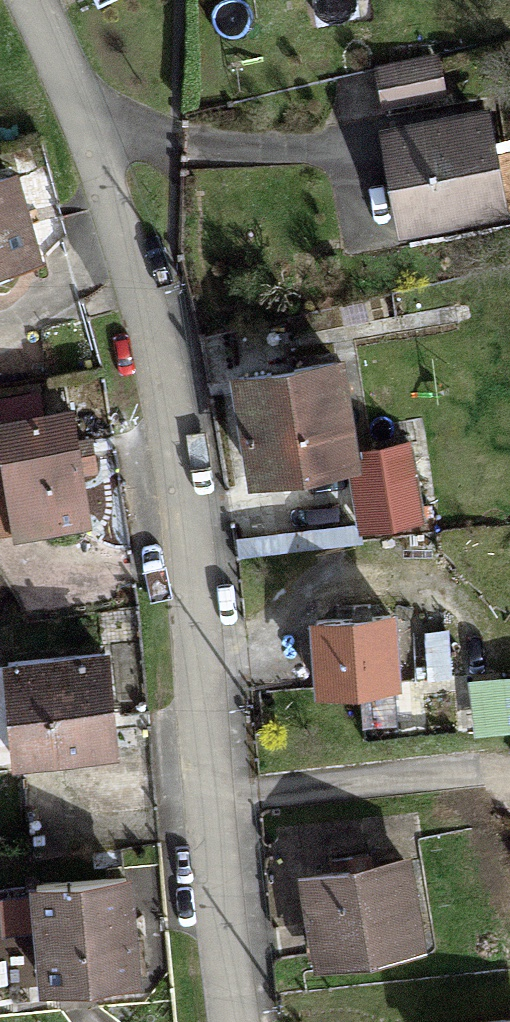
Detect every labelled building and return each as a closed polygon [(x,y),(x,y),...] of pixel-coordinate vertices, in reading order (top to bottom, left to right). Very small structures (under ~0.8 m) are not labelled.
[(433,57),(380,66),(386,102),(441,91),(433,57)] [(495,202),(488,157),(480,119),(392,135),(406,219),(496,203),(495,202)] [(488,157),(495,202),(509,199),(509,153),(488,157)] [(33,257),(11,175),(0,178),(0,266),(33,257)] [(336,362),(239,377),(255,475),(352,459),(336,362)] [(0,406),(0,528),(15,526),(16,531),(87,520),(79,464),(92,462),(88,440),(75,441),(70,409),(36,415),(33,401),(0,406)] [(371,449),(377,482),(356,485),(362,527),(423,517),(409,442),(371,449)] [(390,613),(316,619),(320,686),(394,681),(390,613)] [(425,677),(451,676),(449,628),(423,629),(425,677)] [(104,653),(8,661),(16,757),(113,747),(104,653)] [(353,869),(306,876),(320,958),(418,943),(405,860),(370,866),(367,852),(351,854),(353,869)] [(125,877),(36,884),(46,983),(133,974),(125,877)] [(32,920),(31,886),(0,887),(1,921),(32,920)]
